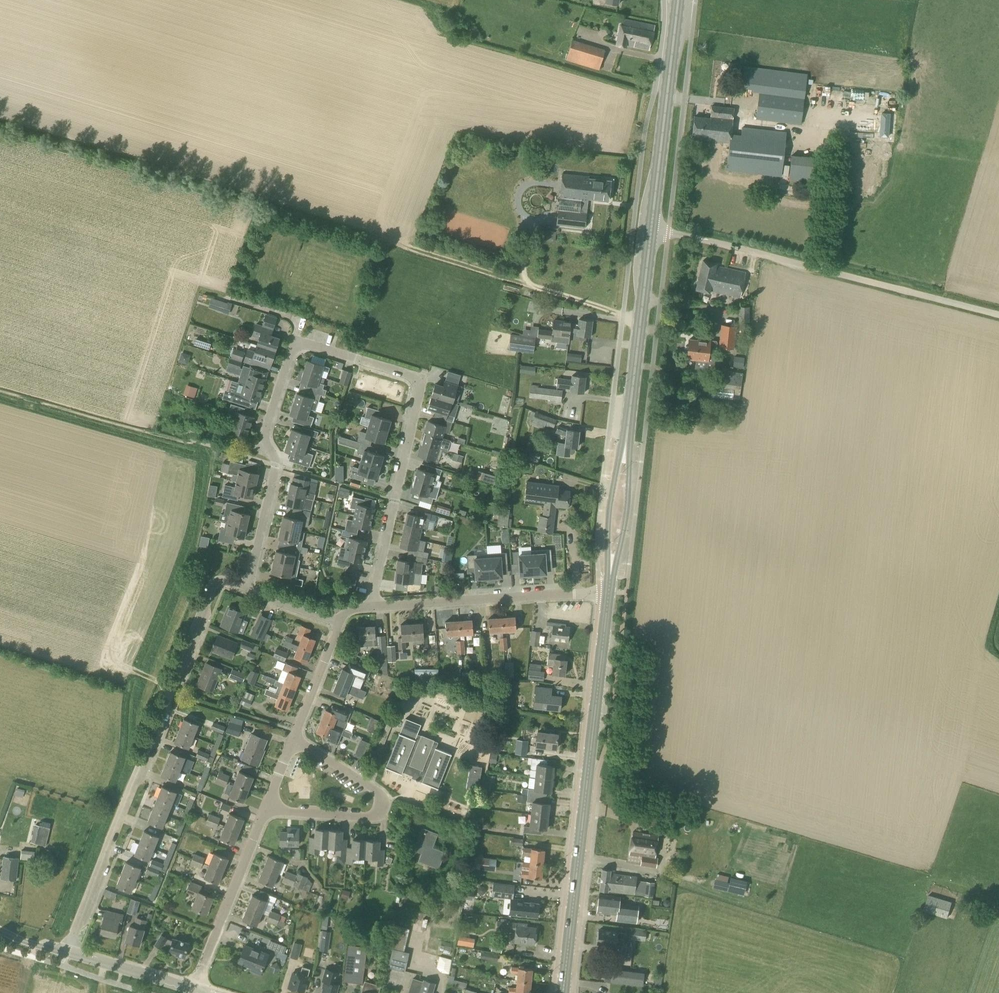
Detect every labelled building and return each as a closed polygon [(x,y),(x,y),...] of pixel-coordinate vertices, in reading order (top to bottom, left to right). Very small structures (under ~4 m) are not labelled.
[(648,50),(653,27),(621,20),(615,45),(624,47),(625,45),(648,50)] [(575,63),(581,43),(571,40),(565,60),(575,63)] [(600,48),(594,68),(599,70),(605,49),(600,48)] [(807,74),(737,65),(737,67),(732,66),(730,78),(735,78),(734,87),(751,89),(751,91),(759,92),(755,119),(800,125),(807,74)] [(730,134),(732,110),(711,107),(709,119),(694,118),(692,137),(707,138),(707,141),(728,143),(725,171),(781,177),(786,132),(742,127),(741,135),(730,134)] [(816,170),(815,153),(791,154),(792,171),(816,170)] [(607,201),(608,199),(610,198),(610,194),(608,193),(610,181),(588,178),(589,177),(562,174),(559,198),(556,225),(585,228),(588,199),(607,201)] [(554,241),(556,232),(540,230),(539,239),(554,241)] [(739,297),(745,273),(716,266),(716,264),(703,261),(696,290),(709,293),(710,290),(739,297)] [(227,303),(221,301),(218,311),(224,313),(227,303)] [(738,323),(749,322),(749,307),(738,307),(738,323)] [(275,324),(277,318),(266,315),(264,321),(275,324)] [(537,337),(537,338),(551,339),(551,342),(569,344),(570,337),(569,337),(569,332),(577,333),(577,336),(590,337),(592,321),(579,319),(578,324),(571,323),(571,321),(553,319),(552,331),(538,329),(537,337)] [(257,345),(275,351),(279,338),(266,334),(268,328),(256,324),(252,335),(259,338),(257,345)] [(734,349),(736,326),(720,325),(718,347),(734,349)] [(510,334),(508,350),(533,353),(536,337),(536,336),(522,334),(519,334),(519,335),(510,334)] [(209,350),(210,344),(195,339),(193,345),(209,350)] [(709,349),(716,350),(717,340),(702,339),(701,341),(689,339),(687,358),(695,359),(694,368),(707,370),(709,349)] [(271,363),(275,351),(257,345),(254,352),(247,350),(244,361),(256,365),(258,359),(271,363)] [(241,362),(244,351),(233,348),(230,358),(241,362)] [(187,365),(190,355),(181,352),(178,362),(187,365)] [(567,353),(566,360),(573,361),(580,362),(581,355),(574,354),(567,353)] [(744,358),(734,356),(733,367),(743,368),(744,358)] [(239,369),(241,362),(229,358),(227,365),(239,369)] [(303,371),(320,376),(322,370),(328,372),(329,368),(307,360),(303,371)] [(244,384),(262,390),(269,371),(250,365),(249,367),(243,365),(238,382),(244,384)] [(535,367),(521,365),(520,373),(534,375),(535,367)] [(346,385),(350,372),(344,370),(340,383),(346,385)] [(308,391),(321,395),(324,396),(326,390),(323,389),(324,384),(318,383),(320,376),(303,371),(300,382),(310,385),(308,391)] [(742,373),(725,371),(723,384),(741,386),(742,373)] [(583,394),(585,377),(572,375),(571,380),(557,379),(556,387),(570,389),(570,392),(583,394)] [(237,382),(232,380),(228,391),(225,390),(222,398),(231,401),(245,406),(248,398),(259,401),(262,390),(244,384),(238,382),(237,382)] [(451,402),(450,402),(457,404),(460,392),(462,386),(448,382),(447,388),(435,384),(431,396),(451,402)] [(194,398),(197,389),(185,385),(183,394),(194,398)] [(561,401),(562,390),(549,389),(549,387),(530,385),(528,398),(554,401),(554,403),(560,404),(560,401),(561,401)] [(713,401),(737,404),(737,400),(741,400),(742,387),(724,385),(724,389),(714,388),(713,401)] [(293,404),(310,409),(315,411),(321,395),(308,391),(306,396),(296,393),(293,404)] [(435,411),(434,416),(441,419),(452,422),(454,417),(447,414),(450,402),(451,402),(431,396),(427,409),(435,411)] [(317,410),(324,413),(327,403),(321,401),(317,410)] [(232,423),(250,428),(253,417),(240,413),(242,407),(231,404),(227,414),(234,416),(232,423)] [(308,415),(310,409),(293,404),(289,414),(296,417),(294,422),(310,427),(313,417),(308,415)] [(368,426),(387,432),(391,420),(379,417),(380,411),(367,407),(364,417),(370,419),(368,426)] [(531,410),(529,418),(533,419),(531,424),(549,430),(550,426),(553,427),(556,419),(531,410)] [(449,433),(452,422),(441,419),(439,424),(428,421),(424,432),(441,437),(443,432),(449,433)] [(246,439),(250,428),(232,423),(230,429),(223,427),(220,437),(231,441),(233,435),(246,439)] [(200,436),(202,430),(184,424),(181,431),(189,434),(189,433),(200,436)] [(578,446),(579,441),(578,441),(579,431),(567,430),(557,425),(555,433),(566,437),(565,443),(557,442),(555,455),(570,457),(571,447),(577,448),(577,446),(578,446)] [(384,443),(387,432),(368,426),(366,433),(360,431),(357,442),(360,442),(370,445),(372,440),(384,443)] [(288,440),(306,446),(310,435),(316,438),(318,432),(307,428),(305,434),(291,429),(288,440)] [(438,448),(441,437),(424,432),(421,443),(438,448)] [(347,439),(341,437),(339,443),(345,445),(347,439)] [(304,452),(306,446),(288,440),(284,451),(298,455),(295,463),(309,467),(313,455),(304,452)] [(373,446),(370,445),(360,442),(357,453),(362,454),(360,461),(380,467),(383,456),(371,452),(373,446)] [(434,460),(438,448),(421,443),(418,455),(434,460)] [(236,481),(255,486),(258,474),(244,471),(245,465),(230,461),(227,473),(232,474),(231,480),(236,481)] [(376,479),(380,467),(360,461),(358,468),(353,467),(349,477),(363,481),(364,475),(376,479)] [(414,480),(439,488),(441,481),(438,481),(442,470),(430,466),(428,472),(417,468),(414,480)] [(496,476),(488,474),(485,482),(494,484),(496,476)] [(305,498),(313,500),(314,495),(317,483),(293,478),(292,484),(290,483),(290,484),(288,494),(305,498)] [(253,498),(255,486),(236,481),(231,480),(231,481),(236,482),(235,487),(224,485),(222,497),(237,500),(238,494),(253,498)] [(436,499),(439,488),(414,480),(410,491),(422,495),(420,500),(431,504),(433,498),(436,499)] [(523,502),(543,505),(542,516),(554,517),(556,506),(568,508),(570,491),(558,490),(559,486),(526,481),(523,502)] [(313,500),(305,498),(288,494),(285,505),(298,508),(297,514),(309,517),(313,500)] [(354,515),(372,519),(374,508),(370,507),(372,499),(365,497),(364,500),(352,497),(349,508),(356,510),(354,515)] [(222,506),(224,499),(216,498),(214,504),(222,506)] [(225,522),(246,527),(249,515),(240,513),(241,505),(226,502),(223,515),(227,515),(225,522)] [(448,516),(450,509),(437,505),(435,512),(448,516)] [(507,526),(509,519),(508,519),(509,509),(499,508),(497,526),(507,527),(507,526)] [(405,524),(421,528),(422,528),(427,529),(429,519),(407,513),(405,524)] [(307,527),(309,517),(297,514),(295,519),(283,516),(281,528),(300,532),(301,526),(307,527)] [(342,530),(357,533),(358,527),(369,530),(372,519),(354,515),(353,520),(347,519),(346,522),(341,521),(339,529),(342,530)] [(243,538),(246,527),(225,522),(224,528),(220,527),(217,541),(229,543),(231,535),(243,538)] [(419,540),(421,528),(405,524),(402,536),(419,540)] [(304,533),(300,532),(281,528),(278,539),(287,541),(286,547),(300,550),(304,533)] [(355,539),(357,533),(342,530),(340,541),(348,543),(347,548),(364,552),(366,541),(355,539)] [(402,536),(400,546),(409,548),(412,549),(410,555),(427,559),(428,553),(424,552),(425,547),(417,546),(419,540),(402,536)] [(298,560),(300,550),(286,547),(285,552),(276,551),(273,562),(298,567),(300,560),(298,560)] [(361,563),(364,552),(347,548),(345,554),(339,552),(336,564),(349,566),(350,561),(361,563)] [(532,553),(533,577),(540,577),(540,574),(546,574),(545,562),(552,561),(552,549),(531,550),(532,553)] [(533,577),(532,553),(519,554),(519,551),(512,552),(513,564),(519,564),(520,576),(526,575),(526,578),(533,577)] [(486,554),(488,580),(489,580),(496,580),(496,577),(502,577),(501,565),(507,565),(506,552),(487,554),(486,554)] [(488,580),(486,554),(466,555),(467,568),(475,568),(476,579),(481,578),(482,581),(488,580)] [(397,560),(396,571),(421,574),(422,564),(426,565),(427,559),(410,555),(409,561),(406,561),(397,560)] [(296,578),(298,567),(273,562),(271,573),(290,577),(295,578),(294,585),(302,586),(303,580),(296,578)] [(420,584),(421,574),(396,571),(395,582),(408,583),(408,591),(420,590),(423,590),(424,584),(420,584)] [(237,632),(245,614),(228,607),(224,617),(221,626),(237,632)] [(262,640),(271,619),(259,614),(250,635),(262,640)] [(501,618),(502,632),(516,631),(515,617),(501,618)] [(489,633),(502,632),(501,618),(488,619),(489,633)] [(458,621),(459,635),(473,634),(472,620),(458,621)] [(446,636),(459,635),(458,621),(445,622),(446,636)] [(568,642),(570,627),(563,626),(563,624),(546,622),(546,628),(552,628),(550,640),(568,642)] [(411,624),(412,640),(419,640),(420,648),(427,647),(427,636),(423,636),(423,623),(411,624)] [(405,640),(412,640),(411,624),(400,625),(401,637),(397,638),(398,649),(406,649),(405,640)] [(298,647),(310,652),(315,640),(307,637),(310,629),(301,626),(296,638),(301,640),(298,646),(298,647)] [(374,630),(374,627),(359,627),(359,638),(359,647),(376,645),(377,660),(387,660),(385,636),(377,636),(377,630),(374,630)] [(532,631),(530,645),(538,646),(540,633),(540,632),(532,631)] [(231,658),(237,643),(217,635),(211,650),(231,658)] [(290,644),(291,643),(293,638),(286,636),(284,642),(290,644)] [(503,643),(507,643),(506,637),(499,638),(500,645),(503,645),(503,643)] [(256,653),(259,647),(253,645),(254,644),(242,639),(239,647),(251,651),(256,653)] [(298,646),(291,643),(290,644),(284,642),(282,646),(296,651),(294,657),(306,662),(310,652),(298,647),(298,646)] [(388,662),(396,661),(395,646),(387,646),(388,662)] [(284,661),(287,653),(276,648),(273,656),(284,661)] [(253,662),(255,655),(248,652),(245,658),(253,662)] [(566,674),(567,673),(567,669),(566,668),(565,668),(566,660),(564,660),(565,655),(548,653),(547,665),(553,666),(552,673),(564,675),(564,674),(566,674)] [(514,677),(514,662),(505,662),(505,677),(514,677)] [(212,691),(221,669),(206,663),(197,685),(212,691)] [(282,670),(278,681),(284,683),(283,684),(295,689),(300,677),(295,675),(298,668),(286,663),(283,670),(282,670)] [(543,681),(544,672),(540,671),(541,664),(529,663),(528,679),(543,681)] [(371,671),(359,667),(352,664),(349,672),(342,669),(337,680),(349,685),(352,679),(362,683),(364,679),(367,680),(371,671)] [(245,683),(248,675),(232,669),(229,677),(242,682),(245,683)] [(283,684),(284,683),(278,681),(267,676),(265,681),(274,685),(277,687),(275,692),(275,694),(291,700),(295,689),(283,684)] [(366,691),(349,685),(337,680),(333,691),(345,696),(346,693),(363,699),(366,691)] [(560,710),(562,697),(548,696),(549,689),(536,687),(534,707),(560,710)] [(275,694),(275,692),(266,688),(264,694),(277,699),(275,705),(287,710),(291,700),(275,694)] [(249,708),(252,700),(242,696),(239,703),(249,708)] [(325,710),(321,721),(340,729),(341,728),(343,729),(350,713),(331,705),(329,711),(325,710)] [(582,729),(581,716),(567,716),(568,730),(582,729)] [(379,721),(372,718),(369,724),(377,727),(379,721)] [(421,735),(417,734),(421,724),(405,718),(399,733),(386,768),(401,774),(402,772),(416,777),(415,779),(421,782),(437,788),(451,754),(436,748),(438,742),(434,741),(434,740),(421,735)] [(179,730),(193,736),(198,725),(183,719),(179,730)] [(242,723),(230,719),(229,722),(225,732),(238,736),(239,735),(240,736),(241,732),(239,731),(242,723)] [(340,729),(321,721),(316,732),(328,737),(327,741),(336,744),(340,735),(353,740),(355,735),(352,734),(352,733),(341,728),(340,729)] [(223,734),(225,727),(213,722),(210,729),(223,734)] [(188,748),(193,736),(179,730),(174,742),(188,748)] [(556,749),(557,734),(537,732),(536,747),(556,749)] [(214,745),(218,746),(223,735),(218,733),(214,745)] [(258,765),(262,755),(260,755),(266,740),(251,734),(242,759),(258,765)] [(360,739),(356,751),(360,753),(358,758),(362,759),(369,743),(360,739)] [(526,755),(528,741),(516,740),(515,754),(526,755)] [(198,750),(195,756),(206,761),(212,763),(214,758),(209,755),(209,754),(198,750)] [(165,763),(180,769),(185,757),(170,752),(165,763)] [(528,758),(527,764),(531,764),(530,769),(536,770),(535,777),(552,779),(554,767),(536,765),(537,759),(531,758),(528,758)] [(175,781),(180,769),(165,763),(161,775),(175,781)] [(478,791),(482,767),(470,765),(466,789),(478,791)] [(208,773),(210,768),(205,766),(201,778),(205,779),(208,773)] [(234,784),(248,790),(253,777),(239,771),(234,784)] [(217,777),(227,781),(229,776),(219,772),(217,777)] [(225,787),(227,781),(217,777),(214,783),(225,787)] [(522,788),(522,794),(527,795),(543,797),(544,791),(551,792),(552,779),(535,777),(533,789),(522,788)] [(200,791),(205,779),(201,778),(196,790),(200,791)] [(243,802),(248,790),(234,784),(229,796),(243,802)] [(157,798),(171,804),(176,792),(161,786),(157,798)] [(447,798),(449,792),(443,790),(441,797),(446,799),(446,798),(447,798)] [(527,795),(527,802),(532,802),(530,815),(548,816),(549,804),(542,803),(543,797),(527,795)] [(167,816),(171,804),(157,798),(152,810),(167,816)] [(185,810),(189,811),(194,800),(190,798),(185,810)] [(229,812),(231,806),(222,802),(220,808),(229,812)] [(162,827),(167,816),(152,810),(147,821),(162,827)] [(184,822),(189,811),(185,810),(180,821),(184,822)] [(207,819),(217,823),(219,817),(209,813),(207,819)] [(224,826),(239,832),(244,819),(229,813),(224,826)] [(529,826),(529,827),(546,829),(548,816),(530,815),(529,826)] [(215,828),(217,823),(207,819),(205,824),(215,828)] [(179,834),(184,822),(180,821),(175,832),(179,834)] [(234,844),(239,832),(224,826),(219,838),(234,844)] [(438,869),(445,852),(432,847),(438,833),(422,827),(413,850),(421,853),(418,861),(438,869)] [(298,845),(298,829),(290,829),(290,832),(280,832),(280,845),(298,845)] [(327,847),(328,830),(315,829),(315,838),(309,837),(308,852),(319,853),(319,847),(327,847)] [(346,848),(347,848),(347,840),(341,839),(342,831),(328,830),(327,847),(336,848),(336,854),(345,855),(346,848)] [(139,842),(153,848),(158,837),(143,831),(139,842)] [(643,834),(632,832),(629,854),(642,856),(641,865),(656,867),(657,858),(655,858),(658,836),(649,835),(649,837),(643,836),(643,834)] [(37,844),(39,835),(33,833),(30,843),(37,844)] [(522,846),(523,839),(511,838),(510,845),(522,846)] [(364,858),(366,840),(353,840),(352,848),(347,848),(346,848),(345,855),(346,855),(345,863),(352,863),(352,857),(364,858)] [(366,840),(364,858),(377,859),(377,865),(383,865),(384,850),(378,850),(379,841),(366,840)] [(684,853),(686,842),(677,840),(675,851),(684,853)] [(149,860),(153,848),(139,842),(134,854),(149,860)] [(530,863),(543,864),(544,850),(531,848),(524,847),(523,855),(530,856),(530,863)] [(21,850),(20,859),(34,861),(35,851),(21,850)] [(291,851),(290,858),(296,860),(302,860),(302,851),(291,850),(291,851)] [(192,858),(202,863),(204,857),(194,853),(192,858)] [(209,865),(223,871),(228,858),(214,853),(209,865)] [(263,868),(277,874),(283,861),(268,855),(263,868)] [(488,870),(489,858),(474,856),(473,869),(488,870)] [(15,880),(16,870),(10,869),(11,857),(4,857),(1,878),(15,880)] [(200,868),(202,863),(192,858),(190,864),(200,868)] [(152,859),(149,866),(159,870),(160,870),(161,870),(165,872),(168,865),(163,864),(152,859)] [(121,874),(135,879),(140,868),(126,862),(121,874)] [(541,879),(543,864),(530,863),(529,870),(521,869),(520,877),(528,878),(541,879)] [(147,865),(145,872),(157,877),(159,870),(149,866),(147,865)] [(218,884),(223,871),(209,865),(203,878),(218,884)] [(272,886),(277,874),(263,868),(258,880),(272,886)] [(652,897),(654,882),(636,880),(637,877),(610,873),(610,870),(602,869),(599,890),(634,894),(643,896),(652,897)] [(296,875),(285,871),(281,882),(292,887),(293,886),(302,890),(307,877),(297,873),(296,875)] [(131,891),(135,879),(121,874),(116,885),(131,891)] [(725,890),(727,880),(728,877),(716,874),(713,887),(725,890)] [(727,889),(747,891),(748,881),(729,878),(727,889)] [(206,914),(212,898),(199,892),(201,885),(190,881),(185,893),(196,897),(192,908),(206,914)] [(537,917),(539,903),(512,900),(514,885),(493,882),(491,897),(511,899),(510,900),(509,914),(537,917)] [(114,900),(116,893),(107,890),(104,889),(102,895),(105,895),(105,897),(114,900)] [(472,900),(473,891),(465,889),(464,899),(472,900)] [(628,922),(631,905),(619,903),(620,896),(599,894),(596,912),(617,915),(616,921),(628,922)] [(247,907),(261,913),(266,900),(252,895),(247,907)] [(947,918),(952,902),(928,895),(923,911),(947,918)] [(131,899),(127,913),(136,915),(140,901),(131,899)] [(256,926),(261,913),(247,907),(242,920),(256,926)] [(268,915),(278,920),(280,914),(269,910),(268,915)] [(120,924),(122,914),(109,911),(107,918),(104,917),(100,933),(114,937),(116,932),(117,932),(119,930),(120,924)] [(285,922),(278,920),(268,915),(265,921),(283,928),(285,922)] [(126,941),(139,945),(143,930),(144,930),(147,920),(137,918),(134,927),(129,926),(127,933),(128,934),(126,941)] [(507,922),(507,919),(500,919),(500,921),(497,921),(496,930),(515,931),(514,943),(534,945),(536,928),(527,927),(527,924),(507,922)] [(418,925),(418,924),(415,923),(415,924),(413,924),(412,931),(422,933),(423,926),(418,925)] [(645,941),(646,930),(632,928),(631,939),(645,941)] [(625,957),(627,942),(624,942),(625,933),(617,932),(617,931),(599,929),(597,944),(615,946),(614,955),(625,957)] [(328,951),(330,932),(321,931),(318,950),(328,951)] [(172,941),(167,939),(160,935),(153,945),(161,949),(163,945),(170,947),(169,951),(177,953),(176,955),(184,958),(188,943),(173,939),(172,941)] [(352,938),(351,945),(362,947),(363,939),(352,938)] [(286,946),(269,940),(267,947),(278,951),(283,954),(283,953),(286,946)] [(293,943),(289,958),(297,960),(301,944),(293,942),(293,943)] [(501,953),(502,946),(491,944),(490,951),(501,953)] [(259,974),(267,954),(245,945),(238,960),(251,966),(249,970),(259,974)] [(362,984),(367,947),(362,947),(351,945),(348,969),(354,973),(352,982),(362,984)] [(404,971),(409,952),(392,949),(387,967),(404,971)] [(283,954),(278,951),(275,957),(282,959),(285,960),(287,955),(283,953),(283,954)] [(496,961),(497,954),(481,951),(480,959),(496,961)] [(439,956),(436,967),(441,972),(449,974),(451,959),(439,956)] [(277,962),(269,966),(273,973),(281,969),(277,962)] [(307,976),(309,969),(302,966),(299,974),(293,972),(288,988),(290,989),(291,990),(295,991),(297,991),(303,992),(308,977),(307,976)] [(517,981),(530,982),(532,969),(518,967),(511,966),(510,973),(517,974),(517,981)] [(338,985),(336,984),(339,973),(325,969),(322,981),(324,981),(322,988),(323,988),(322,992),(335,992),(338,985)] [(413,978),(408,992),(432,992),(435,984),(423,980),(423,982),(413,978)] [(380,986),(364,981),(361,992),(378,992),(380,986)] [(530,982),(517,981),(516,988),(508,987),(508,992),(529,992),(530,982)]
